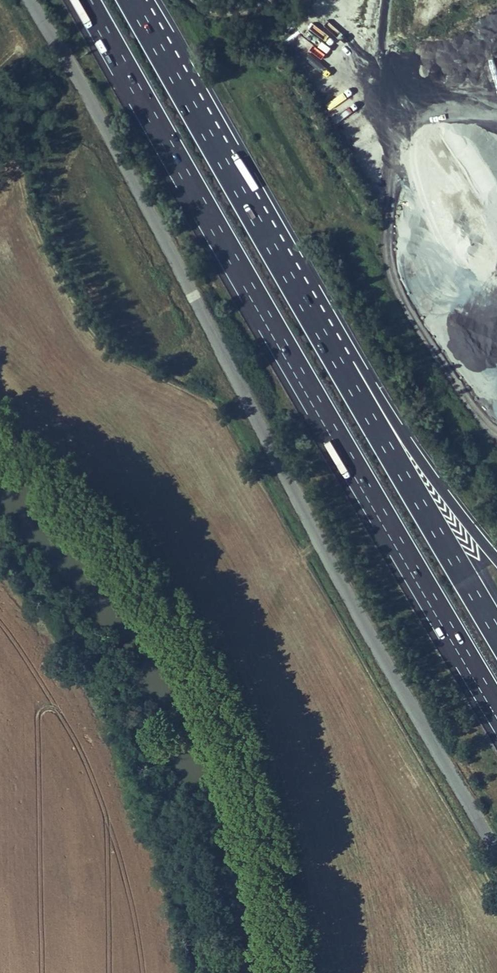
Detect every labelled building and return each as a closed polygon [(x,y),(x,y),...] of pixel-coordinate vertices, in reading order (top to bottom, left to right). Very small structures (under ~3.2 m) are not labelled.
[(479,36),(463,44),(470,57),(485,49),(479,36)] [(409,224),(421,220),(420,215),(407,218),(409,224)]
